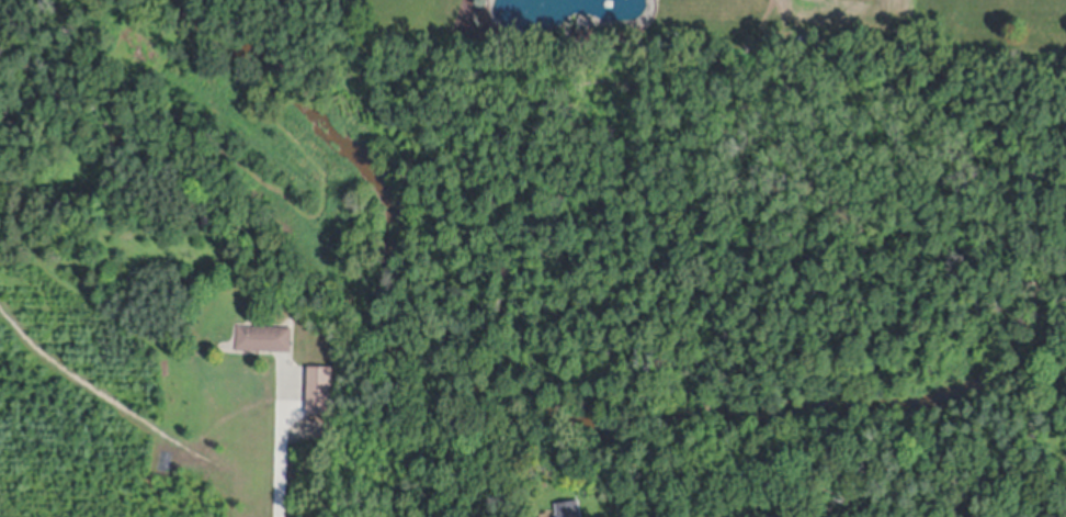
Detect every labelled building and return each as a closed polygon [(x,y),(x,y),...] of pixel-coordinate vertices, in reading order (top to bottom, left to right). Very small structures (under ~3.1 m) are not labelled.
[(237,329),(294,333),(292,357),(236,353),(237,329)] [(308,418),(309,372),(332,372),(331,419),(308,418)] [(580,504),(582,516),(558,516),(557,508),(580,504)]
